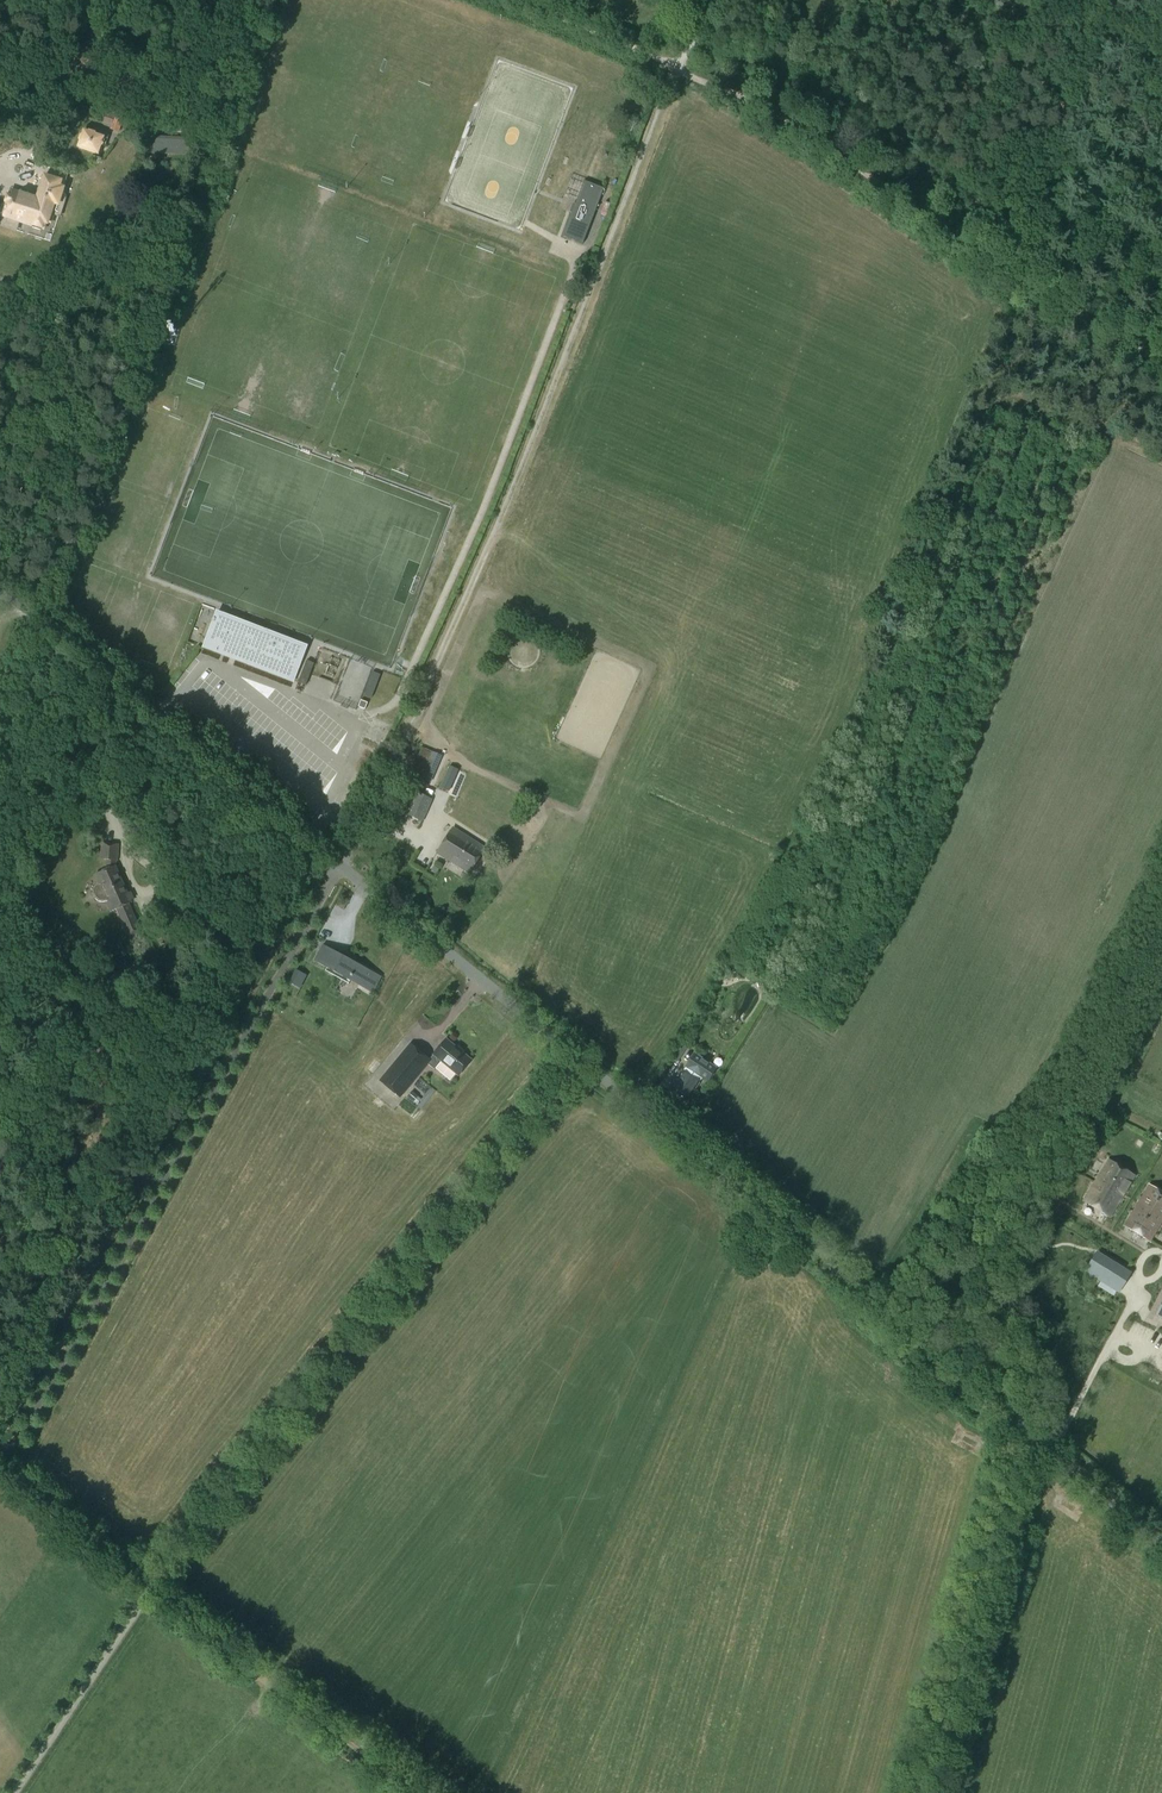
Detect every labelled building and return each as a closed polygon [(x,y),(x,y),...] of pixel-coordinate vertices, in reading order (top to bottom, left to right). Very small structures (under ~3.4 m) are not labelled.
[(94,67),(99,53),(79,47),(74,61),(94,67)] [(119,132),(124,120),(115,117),(111,129),(119,132)] [(98,136),(85,132),(80,148),(99,154),(102,143),(105,144),(108,136),(99,133),(98,136)] [(63,183),(65,176),(50,171),(48,177),(44,176),(36,199),(11,191),(9,196),(7,195),(5,202),(6,202),(2,216),(3,216),(0,226),(15,230),(19,219),(31,223),(32,227),(40,230),(44,226),(47,219),(51,220),(53,216),(50,215),(60,182),(63,183)] [(604,189),(584,181),(563,236),(583,244),(604,189)] [(248,626),(216,613),(214,618),(212,622),(213,622),(203,648),(293,682),(306,648),(287,640),(285,647),(246,632),(248,626)] [(299,683),(306,685),(314,664),(307,661),(299,683)] [(364,694),(372,697),(381,675),(373,672),(364,694)] [(361,700),(358,707),(364,709),(365,709),(368,703),(361,700)] [(427,767),(422,779),(429,782),(438,762),(426,757),(425,756),(421,765),(427,767)] [(450,766),(441,787),(449,791),(458,770),(450,766)] [(422,821),(431,799),(416,792),(406,814),(422,821)] [(469,873),(485,848),(453,828),(437,853),(469,873)] [(131,903),(115,866),(115,860),(117,860),(118,845),(103,843),(101,859),(106,860),(105,870),(99,873),(99,875),(98,875),(101,883),(99,884),(96,886),(94,890),(93,894),(95,899),(98,901),(102,902),(106,901),(111,911),(118,908),(125,924),(123,925),(128,937),(143,930),(140,922),(137,924),(128,904),(131,903)] [(381,977),(323,945),(314,962),(372,993),(381,977)] [(296,969),(289,983),(297,987),(304,973),(296,969)] [(126,1023),(128,1014),(129,1009),(114,1006),(114,1008),(111,1020),(126,1023)] [(381,1081),(400,1097),(428,1064),(435,1070),(442,1061),(459,1075),(471,1060),(446,1040),(434,1055),(430,1060),(411,1044),(381,1081)] [(707,1080),(716,1068),(695,1054),(687,1067),(692,1071),(689,1076),(682,1072),(671,1089),(688,1100),(699,1083),(698,1082),(702,1077),(707,1080)] [(418,1096),(412,1092),(408,1097),(413,1102),(418,1096)] [(1110,1216),(1135,1175),(1109,1160),(1084,1201),(1110,1216)] [(1161,1222),(1161,1192),(1148,1184),(1124,1225),(1150,1241),(1161,1222)] [(1063,1210),(1059,1207),(1055,1214),(1060,1216),(1063,1210)] [(1095,1249),(1083,1268),(1119,1289),(1130,1269),(1095,1249)]
